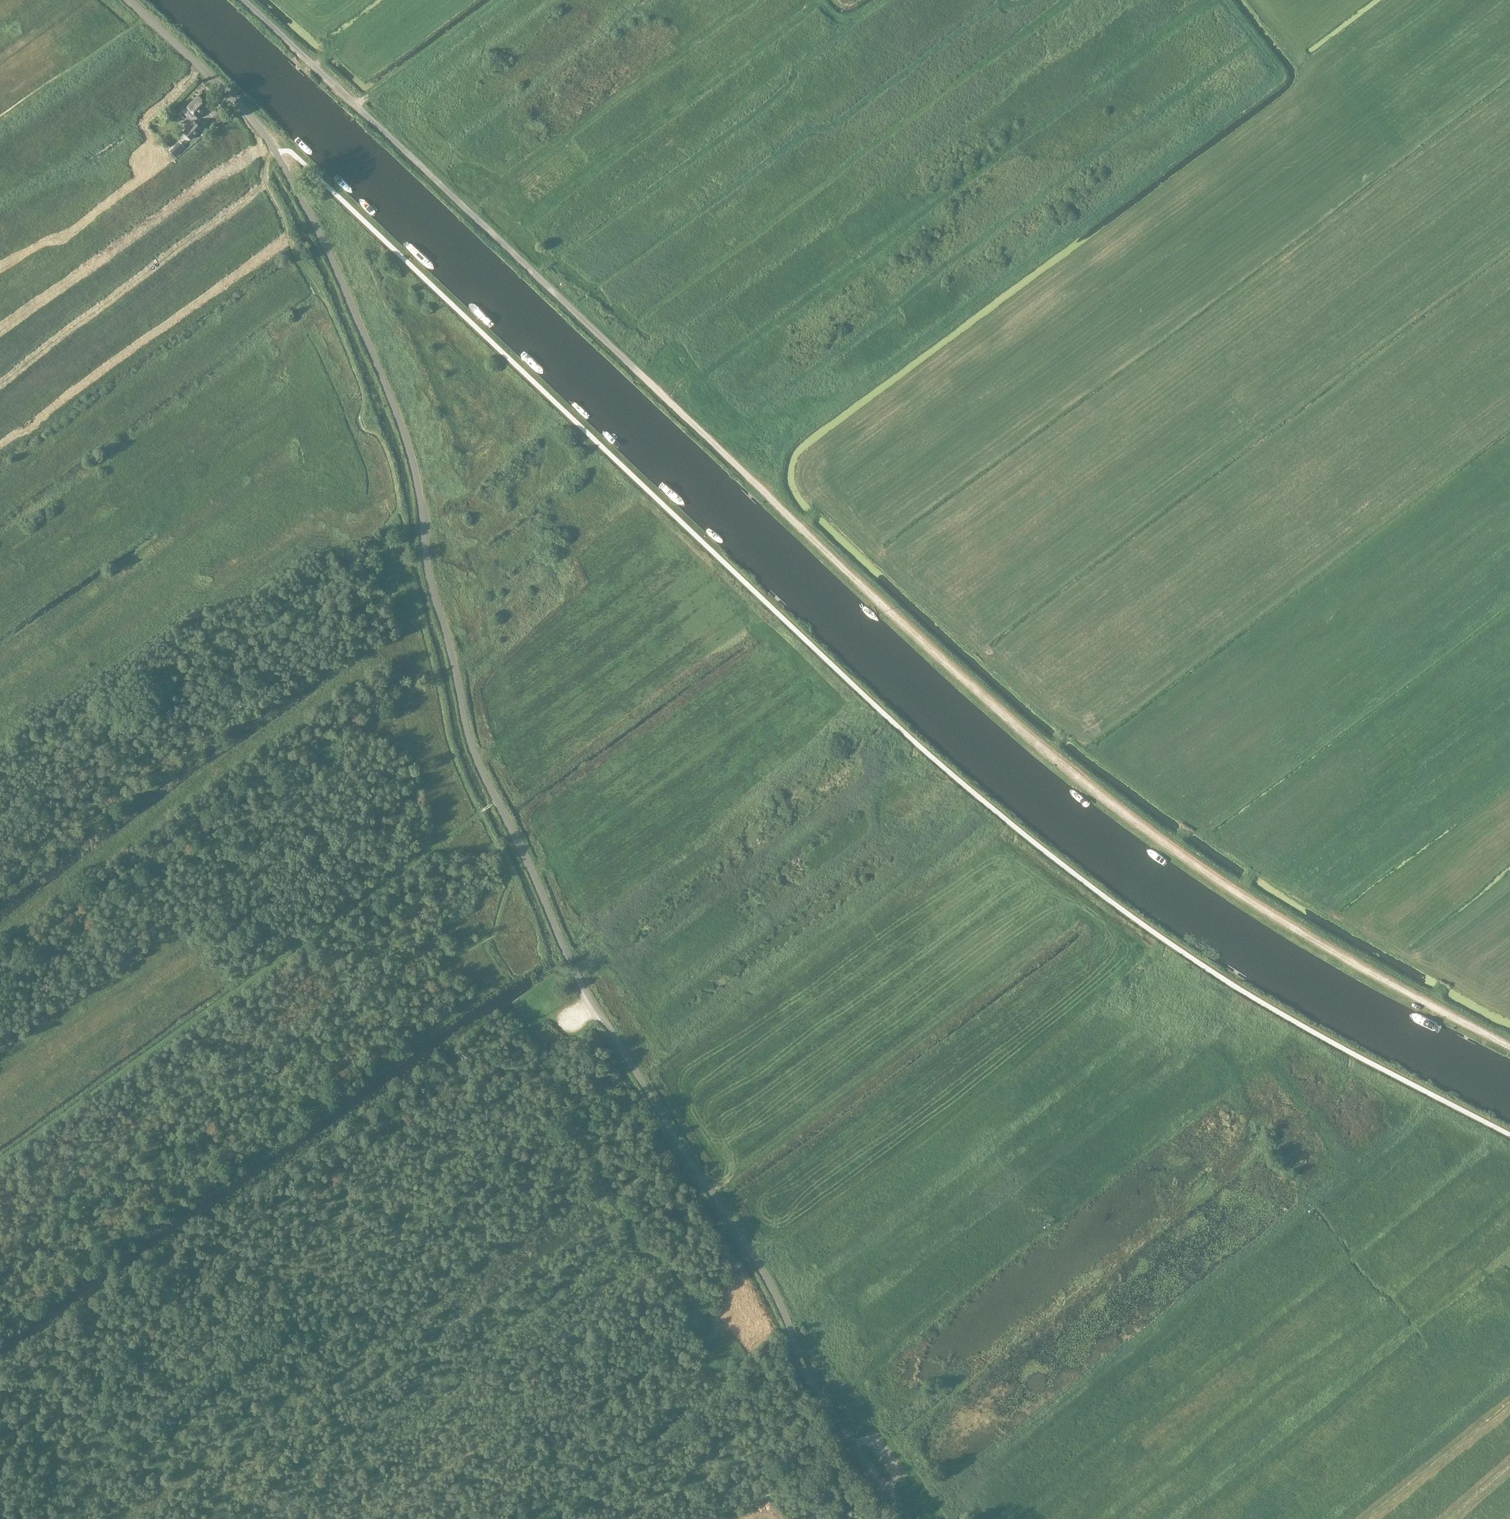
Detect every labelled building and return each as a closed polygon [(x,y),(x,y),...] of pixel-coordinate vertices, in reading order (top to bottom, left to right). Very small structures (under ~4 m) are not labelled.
[(187,108),(183,112),(192,120),(196,120),(198,118),(209,106),(198,96),(187,108)] [(194,121),(184,132),(190,139),(201,128),(194,121)]
